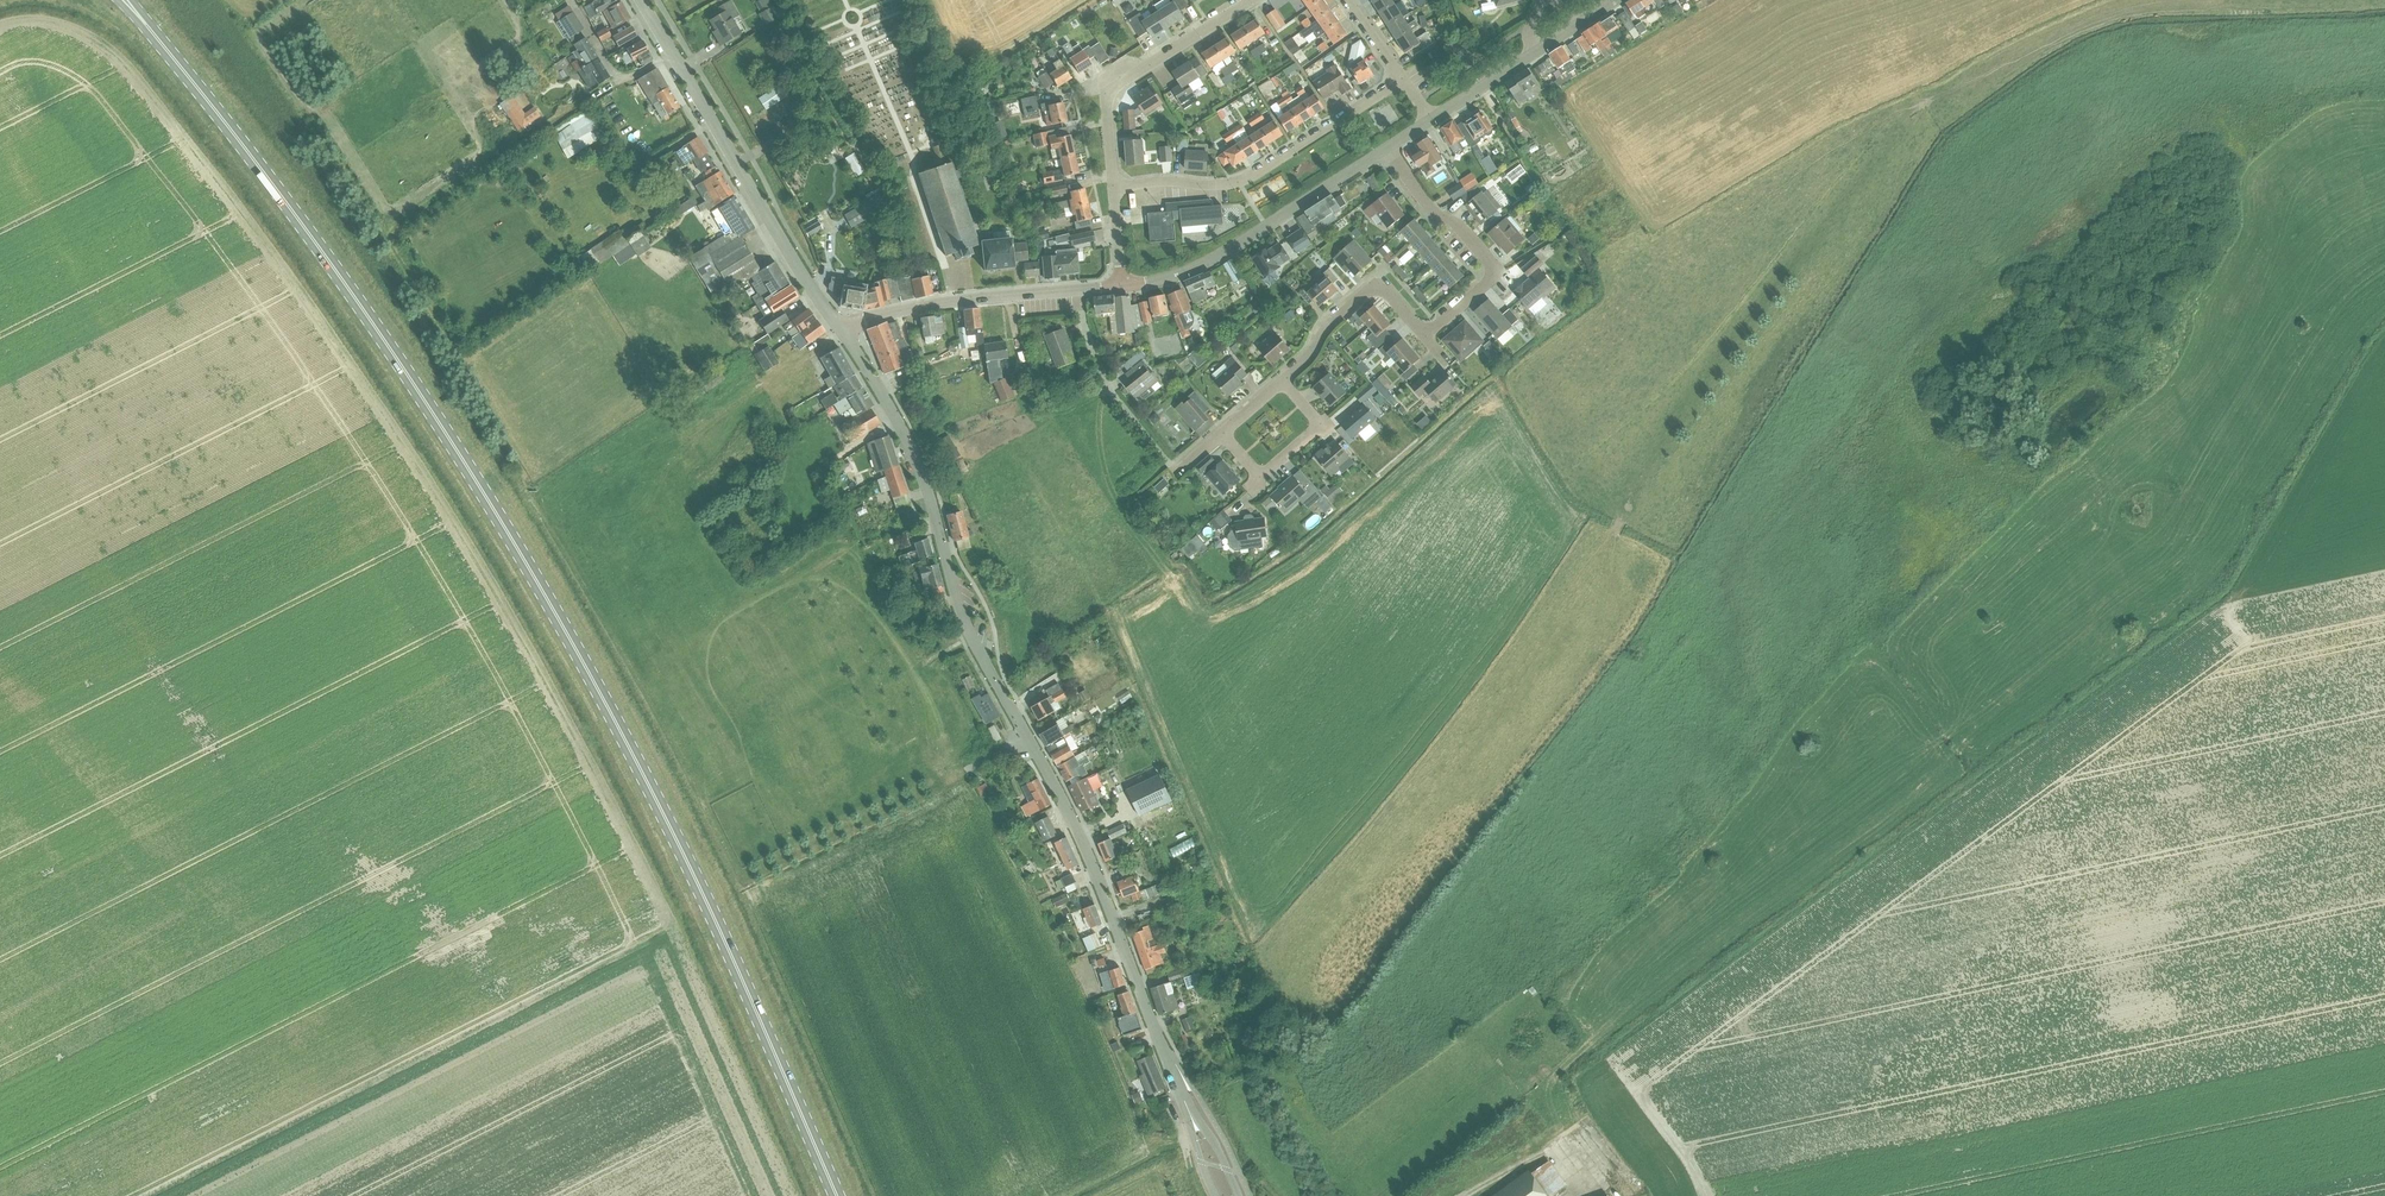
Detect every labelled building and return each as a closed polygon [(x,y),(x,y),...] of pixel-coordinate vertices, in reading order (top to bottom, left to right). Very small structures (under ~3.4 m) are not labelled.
[(586,8),(592,18),(600,14),(599,13),(611,7),(610,5),(620,0),(596,0),(597,1),(594,3),(596,5),(594,6),(593,4),(586,8)] [(711,22),(718,34),(715,35),(721,46),(741,35),(733,20),(739,16),(731,2),(727,4),(724,0),(716,0),(721,8),(719,9),(722,15),(711,22)] [(773,4),(770,0),(760,0),(759,1),(764,10),(773,4)] [(1154,5),(1157,8),(1159,12),(1169,27),(1185,17),(1181,11),(1189,5),(1186,0),(1162,0),(1154,5)] [(1279,8),(1291,0),(1273,0),(1279,8)] [(1321,0),(1303,0),(1309,9),(1321,0)] [(1323,0),(1321,0),(1309,9),(1317,20),(1317,21),(1331,11),(1323,0)] [(1372,1),(1380,14),(1395,5),(1392,0),(1373,0),(1372,1)] [(1626,4),(1633,15),(1635,13),(1639,19),(1647,13),(1644,8),(1644,7),(1654,1),(1657,6),(1659,9),(1666,4),(1664,1),(1663,0),(1633,0),(1626,4)] [(604,13),(614,30),(631,20),(621,3),(608,10),(604,13)] [(1679,3),(1673,7),(1677,14),(1683,11),(1679,3)] [(1395,5),(1380,14),(1389,27),(1403,18),(1395,5)] [(773,8),(770,9),(761,15),(767,26),(777,21),(780,19),(773,8)] [(1169,27),(1159,12),(1157,8),(1151,12),(1154,15),(1145,21),(1140,13),(1130,20),(1141,36),(1149,31),(1153,37),(1169,27)] [(1275,11),(1267,17),(1277,31),(1285,26),(1275,11)] [(1317,20),(1312,24),(1305,29),(1300,33),(1304,39),(1314,33),(1317,38),(1326,32),(1339,23),(1331,11),(1317,21),(1317,20)] [(1618,16),(1629,31),(1635,27),(1625,11),(1618,16)] [(560,13),(555,16),(559,23),(557,24),(568,41),(570,39),(578,50),(573,53),(574,55),(575,56),(583,69),(588,66),(588,68),(599,60),(600,60),(586,39),(579,43),(575,37),(585,31),(574,13),(564,20),(560,13)] [(1606,47),(1611,55),(1615,52),(1610,44),(1622,36),(1618,28),(1610,15),(1592,27),(1606,47)] [(1305,29),(1312,24),(1307,18),(1300,23),(1305,29)] [(1403,18),(1389,27),(1397,40),(1411,31),(1419,26),(1416,20),(1408,25),(1403,18)] [(1257,20),(1244,28),(1253,42),(1260,38),(1266,34),(1257,20)] [(1647,30),(1641,22),(1636,26),(1641,34),(1647,30)] [(1347,35),(1339,23),(1326,32),(1334,44),(1347,35)] [(1606,47),(1592,27),(1582,33),(1583,36),(1577,39),(1584,50),(1586,53),(1593,48),(1591,45),(1595,42),(1600,50),(1605,58),(1611,55),(1606,47)] [(632,28),(613,38),(618,47),(637,37),(632,28)] [(1253,42),(1244,28),(1232,36),(1240,50),(1253,42)] [(612,37),(608,29),(598,34),(602,42),(612,37)] [(1486,30),(1475,38),(1480,45),(1491,38),(1486,30)] [(1416,39),(1411,31),(1397,40),(1405,54),(1410,51),(1413,56),(1434,43),(1427,32),(1416,39)] [(1061,32),(1052,37),(1056,44),(1065,38),(1061,32)] [(1228,38),(1215,46),(1224,60),(1236,52),(1228,38)] [(1291,39),(1285,43),(1293,55),(1299,51),(1291,39)] [(1365,48),(1359,40),(1351,45),(1347,69),(1350,70),(1360,84),(1374,75),(1365,61),(1364,61),(1363,60),(1365,48)] [(629,53),(622,56),(627,65),(633,62),(635,62),(639,70),(644,67),(653,60),(643,41),(641,42),(627,51),(629,53)] [(1325,41),(1318,47),(1322,53),(1329,48),(1325,41)] [(1069,42),(1062,46),(1070,59),(1079,73),(1092,65),(1079,44),(1073,48),(1069,42)] [(1573,42),(1568,45),(1575,56),(1580,53),(1573,42)] [(1099,43),(1090,49),(1095,56),(1104,50),(1099,43)] [(1262,44),(1257,48),(1261,54),(1263,58),(1269,54),(1267,50),(1263,44),(1262,44)] [(1224,60),(1215,46),(1202,54),(1211,68),(1224,60)] [(1562,46),(1549,54),(1559,68),(1562,74),(1556,78),(1560,85),(1572,78),(1578,74),(1575,69),(1576,68),(1566,53),(1562,46)] [(1047,52),(1051,57),(1054,62),(1052,63),(1057,70),(1050,75),(1048,72),(1039,77),(1046,88),(1055,83),(1057,87),(1071,78),(1053,48),(1047,52)] [(1109,57),(1116,58),(1118,50),(1111,48),(1109,57)] [(1261,54),(1257,48),(1250,52),(1254,59),(1261,54)] [(1335,58),(1331,53),(1324,58),(1327,63),(1335,58)] [(611,78),(599,60),(588,68),(588,66),(583,69),(575,56),(574,55),(568,59),(577,73),(583,69),(587,75),(582,78),(589,89),(598,83),(600,85),(611,78)] [(569,66),(565,58),(553,66),(557,73),(569,66)] [(1181,85),(1173,90),(1181,103),(1185,109),(1192,105),(1188,99),(1192,96),(1195,94),(1194,92),(1205,85),(1200,77),(1207,73),(1197,58),(1173,73),(1181,85)] [(1548,60),(1534,69),(1540,78),(1549,72),(1550,74),(1555,71),(1548,60)] [(1233,63),(1227,67),(1231,73),(1238,70),(1233,63)] [(1351,89),(1335,64),(1327,70),(1329,72),(1313,83),(1324,99),(1339,89),(1343,94),(1351,89)] [(1231,73),(1227,67),(1221,71),(1225,77),(1221,79),(1226,85),(1235,79),(1233,76),(1231,73)] [(657,69),(639,80),(650,99),(654,106),(661,118),(679,107),(668,87),(657,69)] [(1528,69),(1513,78),(1515,80),(1506,86),(1517,104),(1526,98),(1523,94),(1536,86),(1537,88),(1540,87),(1528,69)] [(778,86),(758,99),(766,111),(786,97),(778,86)] [(1145,115),(1163,104),(1152,86),(1135,98),(1141,107),(1134,110),(1124,111),(1126,131),(1136,129),(1135,119),(1144,113),(1145,115)] [(1295,89),(1295,90),(1299,97),(1300,97),(1303,102),(1312,116),(1325,108),(1316,94),(1310,98),(1306,93),(1301,86),(1300,86),(1295,89)] [(582,99),(586,105),(596,99),(592,93),(582,99)] [(1289,94),(1283,98),(1287,105),(1293,101),(1289,94)] [(1036,96),(1021,99),(1025,116),(1039,113),(1036,96)] [(504,101),(498,106),(516,132),(522,128),(540,116),(536,110),(525,117),(510,97),(504,101)] [(1291,110),(1287,105),(1283,98),(1276,102),(1284,115),(1278,118),(1287,132),(1300,124),(1291,110)] [(1303,102),(1291,110),(1300,124),(1312,116),(1303,102)] [(1048,126),(1067,122),(1063,103),(1049,106),(1049,103),(1041,105),(1042,113),(1050,111),(1051,115),(1046,116),(1048,126)] [(579,108),(553,136),(570,151),(595,123),(579,108)] [(1222,110),(1216,113),(1222,121),(1224,120),(1225,118),(1224,117),(1225,116),(1222,110)] [(1509,113),(1507,114),(1510,120),(1515,117),(1512,111),(1509,113)] [(1492,134),(1493,130),(1491,128),(1492,127),(1482,112),(1481,113),(1477,112),(1475,114),(1474,117),(1465,123),(1463,121),(1457,126),(1464,137),(1465,136),(1472,147),(1481,141),(1481,138),(1485,135),(1489,136),(1492,134)] [(1253,117),(1258,124),(1264,120),(1260,113),(1253,117)] [(1258,124),(1253,117),(1247,121),(1251,128),(1258,124)] [(1515,117),(1510,120),(1517,132),(1522,129),(1515,117)] [(1002,120),(991,125),(999,140),(1009,136),(1002,120)] [(1274,121),(1262,129),(1271,143),(1283,135),(1274,121)] [(1463,149),(1458,141),(1464,137),(1454,121),(1441,129),(1446,137),(1444,138),(1454,154),(1463,149)] [(1241,124),(1230,132),(1233,139),(1237,145),(1246,158),(1259,150),(1250,137),(1241,124)] [(1271,143),(1262,129),(1250,137),(1259,150),(1271,143)] [(1047,132),(1034,135),(1037,148),(1047,146),(1049,146),(1050,150),(1058,148),(1060,158),(1074,155),(1070,136),(1057,139),(1056,135),(1049,137),(1047,132)] [(1233,139),(1230,132),(1223,137),(1227,143),(1233,139)] [(1207,171),(1208,153),(1196,152),(1196,146),(1188,145),(1189,137),(1180,136),(1179,151),(1187,152),(1186,169),(1207,171)] [(733,195),(720,172),(719,172),(717,168),(716,166),(714,167),(709,159),(707,155),(706,153),(708,152),(702,143),(698,137),(688,144),(697,158),(693,160),(702,172),(704,170),(709,177),(700,183),(701,184),(697,187),(705,200),(696,206),(700,213),(708,209),(709,211),(718,205),(718,204),(733,195)] [(1428,137),(1417,144),(1421,150),(1414,155),(1428,176),(1435,171),(1432,166),(1442,159),(1428,137)] [(1129,166),(1145,164),(1143,141),(1127,142),(1129,166)] [(1237,145),(1218,157),(1224,166),(1231,161),(1234,166),(1246,158),(1237,145)] [(932,214),(932,215),(932,216),(933,215),(935,222),(934,223),(935,224),(936,224),(938,230),(937,230),(937,232),(938,231),(940,238),(939,238),(940,240),(941,239),(943,246),(942,246),(943,248),(946,254),(945,254),(945,256),(947,256),(946,255),(952,253),(953,254),(954,254),(956,259),(955,259),(955,260),(957,259),(960,258),(960,259),(962,259),(962,258),(967,256),(968,257),(969,256),(969,255),(972,254),(972,255),(973,254),(973,253),(972,253),(971,248),(972,248),(971,247),(976,245),(977,246),(978,245),(975,234),(980,232),(975,217),(971,219),(971,218),(970,218),(968,212),(968,211),(967,211),(965,205),(966,204),(966,203),(965,203),(962,196),(964,195),(961,187),(959,187),(957,180),(958,180),(958,179),(961,178),(958,171),(955,172),(955,170),(954,171),(952,165),(953,164),(952,163),(949,164),(947,160),(946,161),(941,146),(933,148),(939,163),(935,164),(936,168),(918,175),(919,176),(922,183),(921,183),(921,184),(922,184),(924,190),(924,192),(925,192),(927,198),(925,199),(928,208),(930,207),(932,214)] [(1162,163),(1172,162),(1171,146),(1161,147),(1162,163)] [(1479,147),(1474,151),(1481,161),(1486,158),(1479,147)] [(804,177),(839,162),(833,149),(798,164),(804,177)] [(845,158),(856,177),(865,172),(854,153),(845,158)] [(1074,155),(1060,158),(1063,170),(1042,174),(1044,184),(1066,179),(1065,177),(1079,174),(1074,155)] [(1496,169),(1492,163),(1485,168),(1489,174),(1496,169)] [(1517,174),(1520,177),(1526,173),(1519,163),(1506,173),(1510,179),(1517,174)] [(1450,166),(1448,167),(1458,183),(1460,181),(1450,166)] [(1467,192),(1479,184),(1472,173),(1460,181),(1467,192)] [(1373,175),(1366,179),(1375,192),(1381,188),(1373,175)] [(1461,183),(1448,191),(1453,200),(1467,192),(1461,183)] [(1534,189),(1529,183),(1520,190),(1525,196),(1534,189)] [(1019,184),(1016,189),(1023,193),(1026,188),(1019,184)] [(1052,197),(1068,193),(1066,186),(1051,189),(1052,197)] [(1054,211),(1088,204),(1084,189),(1070,193),(1072,200),(1053,205),(1054,211)] [(1501,207),(1491,194),(1486,198),(1482,192),(1465,205),(1481,225),(1498,211),(1497,210),(1501,207)] [(894,193),(888,196),(893,207),(899,204),(894,193)] [(1364,210),(1370,218),(1377,213),(1388,228),(1404,215),(1387,193),(1364,210)] [(1332,195),(1318,203),(1331,223),(1337,219),(1333,212),(1340,208),(1346,204),(1345,202),(1340,195),(1334,199),(1332,196),(1332,195)] [(877,196),(844,216),(851,229),(884,209),(877,196)] [(737,240),(740,237),(755,228),(736,197),(711,212),(715,218),(714,219),(725,236),(721,239),(723,243),(736,238),(737,240)] [(696,207),(695,206),(692,199),(672,211),(676,218),(696,207)] [(1167,211),(1148,213),(1148,214),(1149,223),(1151,243),(1176,240),(1174,219),(1181,218),(1182,226),(1213,223),(1223,222),(1221,205),(1211,206),(1211,204),(1210,199),(1209,200),(1180,202),(1174,203),(1166,203),(1167,211)] [(1331,223),(1318,203),(1304,212),(1305,213),(1297,218),(1308,235),(1317,229),(1314,225),(1320,221),(1324,227),(1331,223)] [(1091,219),(1088,204),(1054,211),(1056,219),(1075,215),(1077,222),(1074,223),(1076,230),(1091,227),(1090,219),(1091,219)] [(1510,216),(1505,220),(1489,233),(1497,242),(1498,241),(1502,246),(1501,246),(1507,253),(1524,239),(1518,231),(1521,228),(1510,216)] [(1411,243),(1424,231),(1414,220),(1401,231),(1411,243)] [(598,261),(599,262),(613,254),(614,253),(630,243),(649,231),(643,222),(624,234),(621,229),(590,248),(591,249),(598,261)] [(824,229),(820,223),(807,231),(811,237),(824,229)] [(1357,228),(1352,232),(1357,238),(1362,234),(1357,228)] [(1302,230),(1288,239),(1296,252),(1311,243),(1302,230)] [(992,233),(993,241),(981,242),(984,270),(986,270),(988,272),(993,272),(995,270),(1013,268),(1013,261),(1027,261),(1025,244),(1011,245),(1010,239),(1010,231),(992,233)] [(1036,234),(1038,240),(1048,237),(1046,231),(1036,234)] [(1434,242),(1424,231),(1411,243),(1421,254),(1434,242)] [(1093,242),(1091,233),(1068,238),(1070,247),(1093,242)] [(1529,239),(1533,244),(1540,239),(1535,233),(1529,239)] [(723,243),(721,239),(691,257),(714,295),(729,286),(731,289),(752,277),(761,271),(740,237),(737,240),(736,238),(723,243)] [(1434,242),(1421,254),(1430,265),(1444,253),(1434,242)] [(614,253),(613,254),(615,258),(619,264),(632,255),(636,253),(630,243),(614,253)] [(1370,260),(1354,243),(1334,260),(1346,274),(1351,269),(1355,273),(1370,260)] [(1538,251),(1545,262),(1557,254),(1550,243),(1538,251)] [(1276,267),(1289,258),(1280,244),(1268,251),(1267,249),(1253,258),(1265,277),(1278,269),(1276,267)] [(1388,263),(1395,257),(1386,246),(1379,252),(1388,263)] [(591,249),(581,254),(589,267),(598,261),(591,249)] [(1076,272),(1077,272),(1074,250),(1055,252),(1055,257),(1041,259),(1043,279),(1053,278),(1053,275),(1059,275),(1059,276),(1076,274),(1076,272)] [(1444,253),(1430,265),(1440,277),(1454,265),(1444,253)] [(1523,283),(1514,291),(1528,308),(1534,316),(1547,305),(1542,300),(1541,297),(1546,293),(1548,295),(1556,288),(1539,268),(1543,264),(1536,256),(1522,269),(1530,279),(1524,284),(1523,283)] [(1237,281),(1243,278),(1232,259),(1223,264),(1234,283),(1237,281)] [(775,263),(761,271),(752,277),(755,282),(752,284),(758,293),(752,297),(756,304),(757,304),(772,294),(788,284),(775,263)] [(1037,263),(1023,264),(1024,278),(1038,277),(1037,263)] [(1398,274),(1402,270),(1397,264),(1392,268),(1398,274)] [(1454,265),(1440,277),(1450,288),(1464,276),(1454,265)] [(1322,281),(1317,285),(1329,298),(1339,290),(1333,284),(1338,279),(1329,268),(1324,273),(1319,277),(1322,281)] [(1408,277),(1402,270),(1398,274),(1404,281),(1408,277)] [(896,278),(894,278),(898,295),(900,302),(902,301),(933,295),(928,271),(902,276),(896,278)] [(1205,289),(1201,291),(1199,288),(1208,284),(1209,288),(1215,286),(1209,273),(1204,275),(1204,273),(1185,281),(1194,303),(1208,297),(1205,289)] [(865,309),(867,290),(867,289),(848,286),(848,279),(832,277),(831,283),(829,283),(829,288),(836,294),(837,287),(844,288),(841,306),(865,309)] [(867,290),(865,309),(884,305),(883,299),(890,297),(898,295),(894,278),(878,282),(867,284),(867,289),(867,290)] [(1243,278),(1237,281),(1238,284),(1241,283),(1243,286),(1247,284),(1243,278)] [(1291,287),(1296,282),(1292,278),(1287,282),(1291,287)] [(1329,298),(1317,285),(1308,293),(1305,289),(1300,294),(1309,305),(1314,300),(1319,306),(1329,298)] [(772,294),(757,304),(765,318),(759,321),(766,333),(788,320),(781,308),(798,298),(790,286),(773,297),(772,294)] [(1418,297),(1422,293),(1417,287),(1412,290),(1418,297)] [(1180,291),(1169,295),(1173,305),(1171,306),(1184,338),(1191,335),(1189,332),(1188,328),(1189,328),(1190,327),(1191,327),(1191,326),(1192,326),(1192,325),(1193,324),(1193,323),(1194,322),(1194,321),(1194,320),(1194,319),(1194,318),(1194,317),(1183,290),(1180,291)] [(1428,300),(1422,293),(1418,297),(1424,304),(1428,300)] [(1115,295),(1094,297),(1097,314),(1104,313),(1104,316),(1111,316),(1111,312),(1117,312),(1119,333),(1135,332),(1144,331),(1143,323),(1140,303),(1131,305),(1129,296),(1115,298),(1115,295)] [(1162,316),(1169,314),(1165,295),(1150,298),(1155,322),(1163,320),(1162,316)] [(1503,315),(1489,299),(1475,312),(1498,339),(1513,326),(1512,326),(1519,320),(1510,309),(1503,315)] [(1148,302),(1140,303),(1143,323),(1152,322),(1148,302)] [(1257,302),(1251,305),(1256,313),(1261,310),(1257,302)] [(1352,316),(1349,319),(1353,324),(1357,321),(1361,326),(1365,322),(1369,327),(1383,315),(1374,306),(1368,311),(1363,306),(1352,316)] [(1291,308),(1283,315),(1288,321),(1296,314),(1291,308)] [(800,332),(816,321),(808,309),(783,327),(787,332),(795,326),(800,332)] [(966,343),(976,342),(976,344),(984,344),(982,331),(981,331),(979,309),(963,310),(965,327),(958,328),(960,349),(967,348),(966,343)] [(1374,332),(1367,338),(1376,349),(1392,336),(1386,329),(1391,325),(1383,315),(1369,327),(1374,332)] [(934,340),(933,336),(944,334),(941,316),(934,317),(920,319),(923,337),(924,337),(925,342),(927,343),(932,342),(934,340)] [(816,321),(800,332),(792,338),(800,350),(825,332),(816,321)] [(1443,340),(1461,361),(1483,341),(1466,321),(1443,340)] [(887,323),(867,330),(876,351),(885,374),(904,366),(914,362),(904,339),(903,339),(899,330),(900,329),(896,322),(888,325),(887,323)] [(1058,368),(1076,361),(1063,329),(1045,335),(1058,368)] [(779,341),(788,337),(785,330),(777,333),(779,341)] [(1143,333),(1135,334),(1136,343),(1144,343),(1143,333)] [(1259,349),(1272,365),(1290,349),(1277,333),(1259,349)] [(1342,347),(1347,343),(1343,338),(1338,342),(1342,347)] [(1239,347),(1233,339),(1228,344),(1234,351),(1239,347)] [(1392,339),(1379,350),(1388,360),(1392,357),(1396,362),(1412,348),(1403,339),(1397,344),(1392,339)] [(1491,341),(1484,346),(1493,357),(1500,352),(1491,341)] [(1004,342),(984,345),(985,351),(987,361),(990,384),(994,383),(1002,401),(1013,397),(1006,378),(1003,379),(1000,359),(1007,357),(1006,351),(1004,342)] [(753,343),(749,346),(755,355),(759,353),(753,343)] [(759,353),(755,355),(765,371),(779,363),(777,360),(769,347),(759,353)] [(835,386),(855,374),(841,351),(839,347),(833,351),(820,358),(830,377),(824,380),(829,389),(835,386)] [(920,347),(913,349),(916,361),(923,359),(920,347)] [(973,350),(975,360),(982,359),(980,348),(973,350)] [(1421,359),(1412,348),(1396,362),(1405,371),(1401,375),(1406,380),(1419,370),(1414,364),(1421,359)] [(1194,352),(1189,357),(1194,364),(1197,367),(1206,360),(1197,349),(1194,352)] [(1233,357),(1225,364),(1229,368),(1214,381),(1228,397),(1243,383),(1241,381),(1248,374),(1233,357)] [(1132,378),(1125,385),(1136,399),(1140,396),(1142,399),(1146,399),(1155,392),(1151,387),(1159,380),(1153,373),(1151,374),(1146,368),(1148,366),(1143,360),(1128,372),(1132,378)] [(1363,361),(1357,367),(1365,375),(1365,374),(1371,370),(1369,368),(1363,361)] [(1436,402),(1457,384),(1444,370),(1430,382),(1425,376),(1412,387),(1420,396),(1427,391),(1436,402)] [(1315,386),(1313,388),(1319,395),(1320,394),(1331,406),(1345,394),(1346,393),(1345,392),(1351,388),(1345,381),(1340,385),(1329,373),(1315,386)] [(834,393),(821,401),(826,410),(834,405),(862,387),(855,374),(835,386),(835,387),(839,394),(836,396),(834,393)] [(1378,378),(1372,383),(1387,401),(1393,396),(1378,378)] [(1362,403),(1377,390),(1371,383),(1356,395),(1362,403)] [(873,405),(862,387),(834,405),(840,414),(853,406),(858,415),(842,425),(852,441),(880,424),(870,408),(873,405)] [(1202,412),(1208,406),(1195,391),(1188,397),(1191,399),(1185,404),(1183,402),(1178,407),(1176,409),(1181,414),(1180,414),(1195,431),(1209,419),(1202,412)] [(1386,402),(1379,394),(1374,399),(1381,407),(1386,402)] [(1364,404),(1341,424),(1352,438),(1360,431),(1362,433),(1369,427),(1368,425),(1376,418),(1364,404)] [(1402,407),(1398,410),(1404,417),(1408,413),(1402,407)] [(1150,417),(1155,423),(1160,418),(1155,413),(1150,417)] [(1427,416),(1418,424),(1423,430),(1432,422),(1427,416)] [(884,470),(898,465),(889,435),(876,439),(867,444),(871,454),(873,461),(869,462),(873,472),(883,468),(884,470)] [(1323,448),(1314,456),(1328,472),(1336,465),(1338,467),(1340,470),(1343,473),(1351,466),(1346,461),(1350,457),(1345,451),(1336,441),(1325,450),(1323,448)] [(952,442),(945,446),(945,447),(951,457),(958,453),(953,444),(952,442)] [(1210,455),(1197,467),(1202,473),(1204,471),(1207,475),(1224,494),(1240,480),(1222,461),(1216,467),(1213,464),(1215,461),(1210,455)] [(962,458),(956,461),(962,474),(968,471),(962,458)] [(907,493),(898,465),(884,470),(880,471),(882,476),(877,478),(881,492),(890,489),(893,497),(907,493)] [(1172,478),(1167,472),(1163,476),(1168,481),(1172,478)] [(844,482),(843,475),(833,475),(834,483),(844,482)] [(1284,484),(1270,496),(1285,513),(1300,500),(1309,493),(1293,475),(1284,483),(1284,484)] [(1169,484),(1164,478),(1155,486),(1160,492),(1169,484)] [(1336,485),(1330,490),(1326,485),(1321,490),(1332,503),(1337,498),(1336,496),(1341,491),(1336,485)] [(897,498),(899,504),(909,501),(907,495),(897,498)] [(1321,506),(1327,500),(1322,495),(1319,498),(1316,501),(1321,506)] [(1270,496),(1263,502),(1266,506),(1273,500),(1270,496)] [(856,510),(860,518),(870,512),(866,505),(856,510)] [(1232,520),(1224,510),(1210,522),(1219,532),(1232,520)] [(961,511),(947,516),(954,541),(955,541),(957,540),(968,536),(973,535),(971,529),(967,531),(961,511)] [(1305,523),(1310,530),(1322,519),(1317,513),(1305,523)] [(1262,537),(1267,536),(1264,518),(1254,520),(1254,516),(1251,514),(1246,515),(1244,518),(1245,521),(1236,522),(1237,529),(1232,530),(1228,535),(1230,547),(1235,551),(1263,547),(1262,537)] [(916,549),(898,556),(903,568),(920,561),(920,559),(933,554),(929,537),(927,537),(914,543),(916,549)] [(1195,545),(1189,543),(1187,551),(1192,553),(1195,545)] [(936,565),(918,570),(913,571),(915,580),(921,578),(924,589),(929,587),(932,601),(945,597),(936,565)] [(1101,618),(1096,620),(1096,621),(1099,628),(1105,626),(1101,619),(1101,618)] [(970,675),(963,679),(968,688),(975,684),(970,675)] [(1062,689),(1058,683),(1046,690),(1050,696),(1032,707),(1040,720),(1055,711),(1051,703),(1056,701),(1056,702),(1067,696),(1063,689),(1062,689)] [(1090,697),(1085,689),(1078,693),(1083,701),(1090,697)] [(980,694),(973,699),(987,724),(994,720),(1002,715),(989,694),(982,698),(980,694)] [(1101,714),(1095,717),(1099,723),(1105,719),(1101,714)] [(1070,732),(1075,729),(1072,723),(1069,725),(1064,717),(1058,720),(1059,723),(1041,734),(1052,753),(1060,748),(1056,742),(1055,740),(1064,735),(1070,732)] [(994,725),(988,729),(995,742),(1002,738),(994,725)] [(1060,748),(1052,753),(1052,754),(1052,753),(1058,764),(1076,756),(1073,750),(1079,747),(1070,732),(1064,735),(1065,737),(1056,742),(1060,748)] [(1089,760),(1084,751),(1076,756),(1058,764),(1068,781),(1078,775),(1080,778),(1089,773),(1083,764),(1089,760)] [(1139,815),(1171,800),(1159,775),(1127,790),(1139,815)] [(1090,776),(1086,778),(1069,785),(1081,810),(1098,803),(1091,787),(1094,785),(1090,776)] [(1039,778),(1029,783),(1023,786),(1031,801),(1024,804),(1030,815),(1051,804),(1050,800),(1039,778)] [(984,784),(976,788),(979,793),(982,798),(989,793),(984,784)] [(1058,833),(1050,816),(1037,823),(1045,840),(1058,833)] [(1110,838),(1126,831),(1123,824),(1107,831),(1110,838)] [(1080,865),(1067,836),(1055,842),(1068,870),(1080,865)] [(1110,838),(1098,843),(1106,861),(1118,855),(1122,854),(1116,841),(1115,841),(1112,842),(1110,838)] [(1187,865),(1181,868),(1183,874),(1189,871),(1187,865)] [(1124,879),(1118,881),(1121,889),(1124,896),(1131,893),(1134,901),(1142,898),(1143,900),(1156,895),(1153,886),(1141,890),(1138,882),(1135,875),(1138,875),(1134,866),(1121,871),(1124,879)] [(1179,869),(1160,877),(1162,883),(1181,875),(1179,869)] [(1072,873),(1061,878),(1062,879),(1065,886),(1066,887),(1076,882),(1072,873)] [(1061,879),(1057,881),(1060,889),(1065,886),(1061,879)] [(1049,888),(1042,891),(1045,898),(1052,896),(1049,888)] [(1070,900),(1066,892),(1060,895),(1063,903),(1070,900)] [(1083,909),(1071,913),(1081,936),(1083,935),(1084,935),(1087,934),(1086,932),(1086,931),(1092,928),(1102,924),(1103,924),(1095,904),(1090,906),(1084,909),(1083,909)] [(1138,914),(1138,915),(1140,922),(1154,917),(1151,910),(1138,915),(1138,914)] [(1157,944),(1155,938),(1150,924),(1144,926),(1145,929),(1134,933),(1149,977),(1167,971),(1161,953),(1166,952),(1162,943),(1157,944)] [(1088,950),(1101,945),(1096,933),(1083,938),(1088,950)] [(1096,956),(1090,958),(1094,969),(1097,967),(1099,966),(1097,960),(1096,956)] [(1104,958),(1097,960),(1099,966),(1100,967),(1106,964),(1104,958)] [(1110,973),(1103,976),(1097,978),(1099,985),(1106,983),(1109,992),(1116,990),(1115,987),(1125,983),(1119,966),(1109,970),(1110,973)] [(1167,973),(1169,981),(1184,976),(1182,969),(1167,973)] [(1200,973),(1184,978),(1188,989),(1203,984),(1200,973)] [(1165,983),(1152,987),(1160,1014),(1161,1014),(1169,1011),(1175,1009),(1178,1008),(1173,991),(1170,981),(1165,983)] [(1126,1014),(1118,1017),(1124,1035),(1142,1029),(1138,1018),(1139,1018),(1128,990),(1119,993),(1123,1005),(1122,1005),(1126,1014)] [(1182,1021),(1186,1032),(1195,1028),(1191,1017),(1182,1021)] [(1118,1041),(1111,1044),(1114,1050),(1121,1047),(1118,1041)] [(1143,1041),(1133,1045),(1130,1046),(1134,1055),(1147,1049),(1143,1041)] [(1140,1075),(1149,1095),(1166,1088),(1151,1054),(1138,1060),(1143,1073),(1140,1075)] [(1251,1054),(1242,1057),(1244,1063),(1253,1060),(1251,1054)] [(1136,1104),(1137,1103),(1144,1100),(1140,1092),(1133,1095),(1132,1095),(1136,1104)] [(1530,1174),(1527,1172),(1494,1195),(1551,1195),(1565,1186),(1547,1161),(1530,1174)]
